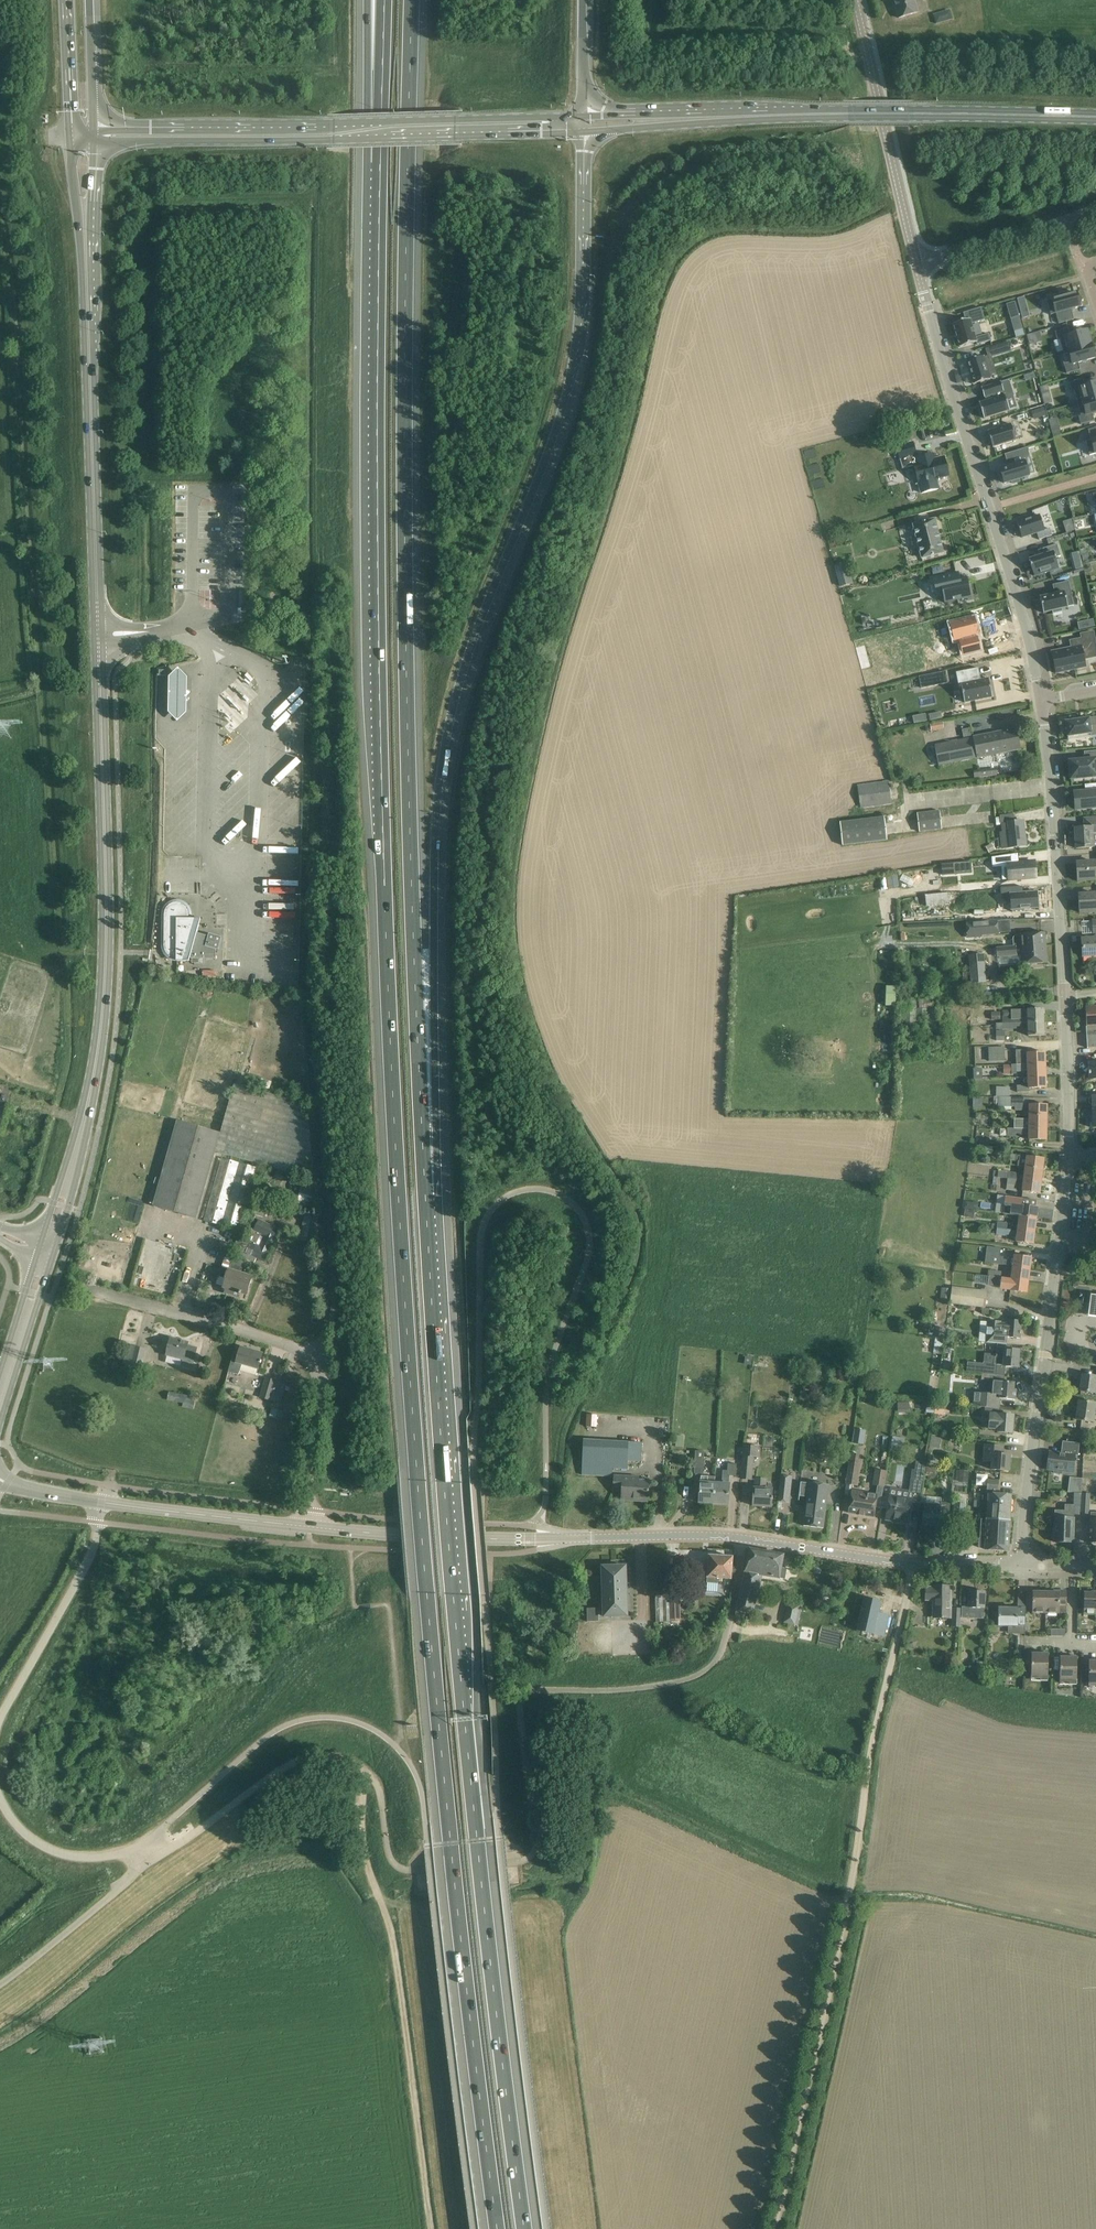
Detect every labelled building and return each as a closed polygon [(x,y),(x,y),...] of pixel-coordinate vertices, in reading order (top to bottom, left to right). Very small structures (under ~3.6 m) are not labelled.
[(899,19),(918,13),(915,2),(914,3),(913,0),(895,0),(897,8),(896,8),(899,19)] [(933,15),(936,25),(944,22),(942,13),(933,15)] [(1058,298),(1047,301),(1051,315),(1056,314),(1059,324),(1074,320),(1071,310),(1080,307),(1076,293),(1068,296),(1067,293),(1057,296),(1058,298)] [(1017,300),(1020,307),(1026,306),(1024,298),(1017,300)] [(1011,320),(1019,317),(1015,302),(1006,305),(1011,320)] [(965,321),(953,324),(960,347),(976,343),(977,345),(991,341),(989,334),(976,338),(972,324),(985,320),(981,308),(963,313),(965,321)] [(1069,329),(1055,333),(1057,340),(1060,339),(1063,352),(1091,345),(1087,331),(1070,336),(1069,329)] [(1014,332),(1016,338),(1024,335),(1023,330),(1014,332)] [(1026,335),(1029,345),(1038,342),(1036,333),(1026,335)] [(987,355),(1010,348),(1008,342),(986,349),(987,355)] [(1091,345),(1063,352),(1063,353),(1069,352),(1072,365),(1065,367),(1067,374),(1080,370),(1078,363),(1095,359),(1091,345)] [(984,356),(966,362),(973,385),(991,380),(984,356)] [(1027,375),(1024,376),(1025,381),(1035,378),(1033,373),(1027,375)] [(986,401),(979,403),(983,418),(1010,410),(1006,398),(1013,396),(1008,380),(981,388),(984,397),(985,397),(986,401)] [(1069,384),(1071,391),(1074,390),(1077,403),(1095,398),(1095,383),(1085,387),(1083,380),(1069,384)] [(1077,403),(1081,417),(1079,417),(1081,425),(1094,421),(1092,414),(1095,413),(1095,398),(1077,403)] [(1043,408),(1031,412),(1034,420),(1046,416),(1043,408)] [(1010,424),(988,432),(993,448),(1016,441),(1010,424)] [(1086,442),(1090,456),(1095,454),(1095,428),(1088,430),(1091,440),(1086,442)] [(900,461),(902,469),(914,466),(922,494),(939,489),(936,479),(949,476),(944,458),(935,461),(933,455),(918,459),(913,442),(895,447),(899,461),(900,461)] [(1014,465),(1000,470),(1004,484),(1012,481),(1013,484),(1019,482),(1019,479),(1029,476),(1023,458),(1030,456),(1027,448),(1010,453),(1010,454),(1014,465)] [(1040,515),(1017,523),(1022,538),(1037,533),(1039,540),(1052,536),(1049,529),(1045,530),(1040,515)] [(1065,522),(1068,532),(1076,529),(1073,519),(1065,522)] [(914,527),(923,559),(944,554),(935,521),(914,527)] [(1057,545),(1043,549),(1045,556),(1029,561),(1034,576),(1059,568),(1055,558),(1061,557),(1057,545)] [(834,566),(840,588),(853,585),(847,563),(834,566)] [(944,573),(942,566),(932,568),(933,575),(944,573)] [(959,572),(932,578),(933,579),(934,579),(938,597),(937,597),(937,599),(943,597),(945,597),(946,602),(944,602),(945,604),(972,597),(971,596),(970,597),(966,579),(967,578),(967,577),(960,579),(959,579),(957,574),(959,573),(959,572)] [(1055,595),(1040,599),(1043,614),(1052,611),(1053,614),(1062,612),(1061,609),(1068,608),(1068,607),(1074,606),(1069,582),(1053,585),(1055,595)] [(974,618),(973,619),(972,619),(971,617),(971,619),(964,621),(951,624),(955,640),(962,639),(963,642),(960,642),(964,655),(980,651),(977,638),(973,639),(973,636),(978,634),(974,618)] [(1084,660),(1083,655),(1095,653),(1095,646),(1093,632),(1081,635),(1082,639),(1070,641),(1072,648),(1052,652),(1056,674),(1086,668),(1084,660)] [(856,648),(862,669),(871,667),(865,645),(856,648)] [(271,790),(304,761),(298,754),(301,752),(301,718),(304,715),(299,709),(304,704),(299,698),(306,692),(300,686),(300,675),(306,669),(297,659),(273,680),(279,687),(271,694),(275,698),(275,706),(281,706),(270,716),(276,723),(269,729),(275,735),(269,740),(274,746),(269,751),(275,757),(269,762),(275,769),(269,774),(272,776),(271,790)] [(187,676),(178,666),(169,674),(168,711),(177,720),(186,711),(187,676)] [(978,668),(956,673),(959,689),(962,688),(965,703),(993,697),(989,679),(981,680),(979,681),(978,677),(980,676),(978,668)] [(922,688),(949,684),(946,673),(920,677),(922,688)] [(924,715),(913,717),(914,723),(926,721),(924,715)] [(1064,726),(1066,734),(1067,734),(1068,737),(1092,734),(1091,726),(1095,725),(1095,718),(1066,722),(1066,725),(1064,726)] [(940,767),(989,757),(1021,750),(1017,729),(985,735),(935,745),(940,767)] [(964,738),(971,736),(969,729),(962,731),(964,738)] [(1069,761),(1071,779),(1095,776),(1095,764),(1095,759),(1095,750),(1084,751),(1084,759),(1069,761)] [(888,781),(858,786),(861,808),(892,804),(888,781)] [(1074,793),(1076,810),(1095,808),(1095,784),(1085,785),(1085,792),(1074,793)] [(920,832),(942,829),(940,811),(917,814),(920,832)] [(843,846),(888,841),(885,818),(841,823),(843,846)] [(1006,839),(1008,849),(1027,846),(1024,822),(1015,823),(1007,824),(1009,838),(1006,839)] [(1076,847),(1076,849),(1093,848),(1092,834),(1095,833),(1095,828),(1075,829),(1076,839),(1073,839),(1074,848),(1076,847)] [(996,850),(992,844),(985,847),(989,854),(996,850)] [(1008,867),(1009,880),(1036,878),(1034,862),(1019,863),(1018,854),(991,858),(992,868),(1001,868),(1008,867)] [(1095,869),(1095,862),(1077,863),(1078,881),(1095,880),(1095,876),(1095,869)] [(964,874),(963,863),(941,865),(942,876),(964,874)] [(1022,887),(1001,888),(1002,900),(1011,899),(1012,912),(1024,911),(1024,909),(1038,908),(1037,892),(1029,893),(1023,893),(1022,887)] [(947,893),(925,896),(926,907),(948,904),(947,893)] [(1079,895),(1080,914),(1095,913),(1095,894),(1079,895)] [(189,962),(190,959),(192,959),(192,963),(199,963),(199,959),(216,959),(216,950),(218,950),(222,938),(209,934),(208,937),(197,934),(201,919),(190,919),(189,912),(187,908),(185,905),(181,903),(177,903),(173,903),(170,905),(167,908),(165,911),(165,915),(165,943),(165,947),(165,950),(167,954),(170,957),(173,958),(177,959),(177,961),(189,962)] [(967,931),(980,930),(981,935),(998,933),(997,920),(980,922),(980,920),(967,921),(967,931)] [(1093,922),(1094,940),(1083,940),(1084,958),(1094,957),(1093,956),(1095,955),(1095,921),(1093,922)] [(1013,939),(1014,948),(1046,945),(1045,933),(1017,935),(1016,936),(1015,936),(1014,937),(1013,938),(1013,939)] [(1017,956),(1022,955),(1023,965),(1048,963),(1046,945),(1014,948),(997,949),(997,958),(1017,956)] [(984,955),(969,956),(972,984),(986,982),(984,955)] [(1010,975),(1005,971),(1000,976),(1005,981),(1010,975)] [(886,988),(885,1007),(896,1008),(896,988),(886,988)] [(1086,1007),(1087,1028),(1088,1048),(1095,1048),(1095,1007),(1086,1007)] [(1029,1023),(1044,1022),(1043,1009),(1011,1010),(1011,1017),(1002,1017),(1003,1024),(1023,1023),(1029,1023)] [(1000,1021),(1000,1013),(992,1013),(992,1021),(1000,1021)] [(1044,1035),(1044,1022),(1029,1023),(1029,1036),(1044,1035)] [(1005,1041),(1005,1031),(996,1031),(996,1041),(1005,1041)] [(1005,1063),(1005,1048),(989,1048),(989,1063),(1005,1063)] [(1016,1065),(1046,1064),(1045,1053),(1028,1054),(1028,1050),(1016,1050),(1016,1065)] [(1011,1065),(1011,1067),(1011,1072),(1011,1074),(1017,1074),(1017,1073),(1029,1072),(1029,1078),(1046,1077),(1046,1064),(1016,1065),(1011,1065)] [(1047,1089),(1046,1077),(1029,1078),(1030,1085),(1017,1086),(1017,1093),(1030,1093),(1030,1089),(1047,1089)] [(262,1079),(259,1086),(270,1089),(272,1082),(262,1079)] [(308,1105),(235,1084),(221,1134),(178,1122),(154,1207),(197,1220),(216,1153),(313,1180),(308,1105)] [(998,1107),(1012,1108),(1012,1098),(998,1097),(998,1107)] [(1047,1106),(1030,1105),(1024,1105),(1015,1105),(1015,1111),(1024,1111),(1024,1116),(1030,1116),(1034,1116),(1047,1116),(1047,1106)] [(1034,1116),(1030,1116),(1030,1120),(1014,1119),(1014,1129),(1047,1130),(1047,1116),(1034,1116)] [(1047,1140),(1047,1130),(1014,1129),(1007,1129),(1007,1137),(1016,1137),(1016,1134),(1024,1134),(1024,1135),(1029,1135),(1029,1140),(1047,1140)] [(992,1154),(992,1147),(975,1146),(974,1152),(992,1154)] [(1017,1167),(1026,1168),(1043,1170),(1044,1160),(1011,1155),(1010,1161),(1018,1162),(1017,1167)] [(240,1231),(257,1168),(222,1159),(204,1221),(240,1231)] [(1017,1180),(1024,1181),(1041,1183),(1043,1170),(1026,1168),(1025,1176),(1018,1175),(1019,1174),(998,1171),(994,1171),(993,1177),(1008,1179),(1017,1180)] [(1041,1183),(1024,1181),(1023,1192),(1040,1194),(1041,1183)] [(299,1198),(310,1200),(312,1185),(301,1184),(299,1198)] [(1006,1197),(1004,1214),(1020,1216),(1020,1217),(1037,1219),(1038,1209),(1035,1209),(1021,1207),(1022,1199),(1006,1197)] [(963,1209),(977,1211),(978,1204),(964,1202),(963,1209)] [(273,1206),(258,1203),(257,1209),(264,1211),(271,1213),(273,1206)] [(974,1219),(975,1211),(965,1209),(964,1218),(974,1219)] [(317,1225),(319,1217),(305,1215),(302,1227),(304,1228),(301,1242),(311,1244),(312,1241),(319,1241),(319,1225),(317,1225)] [(1020,1217),(1018,1231),(1035,1233),(1037,1220),(1037,1219),(1020,1217)] [(276,1243),(281,1231),(259,1221),(254,1231),(252,1230),(246,1243),(248,1244),(244,1253),(264,1262),(269,1252),(268,1252),(273,1242),(276,1243)] [(997,1228),(996,1234),(1007,1236),(1018,1237),(1017,1242),(1033,1244),(1035,1233),(1018,1231),(1008,1229),(997,1228)] [(1014,1266),(1031,1269),(1032,1258),(1015,1256),(1015,1258),(1010,1257),(1010,1261),(1004,1260),(1004,1257),(1000,1256),(1001,1248),(987,1247),(985,1263),(1014,1266)] [(1014,1266),(1012,1279),(1029,1281),(1031,1269),(1014,1266)] [(240,1298),(241,1293),(247,1295),(253,1277),(229,1270),(224,1288),(226,1289),(226,1293),(240,1298)] [(1029,1281),(1012,1279),(1001,1278),(990,1276),(989,1284),(999,1285),(999,1287),(1010,1288),(1010,1290),(1028,1293),(1029,1281)] [(950,1301),(951,1289),(941,1288),(940,1300),(950,1301)] [(975,1291),(952,1288),(950,1304),(974,1307),(975,1291)] [(997,1344),(1006,1345),(1007,1337),(1007,1338),(1021,1339),(1022,1321),(1008,1320),(1007,1324),(1001,1323),(1002,1322),(987,1321),(986,1343),(997,1344)] [(936,1338),(935,1339),(944,1340),(944,1338),(945,1328),(933,1327),(932,1337),(936,1338)] [(183,1365),(192,1368),(198,1349),(188,1346),(189,1343),(171,1339),(167,1355),(184,1360),(183,1365)] [(966,1373),(990,1375),(1003,1376),(1003,1367),(1018,1368),(1020,1349),(1006,1348),(1006,1345),(997,1344),(996,1355),(984,1354),(983,1364),(967,1362),(966,1373)] [(137,1346),(131,1366),(135,1367),(142,1369),(147,1349),(137,1346)] [(234,1356),(229,1372),(239,1375),(240,1371),(256,1376),(258,1369),(263,1354),(241,1348),(240,1352),(235,1351),(234,1356)] [(984,1408),(1000,1409),(1001,1400),(1015,1401),(1016,1390),(1014,1390),(1015,1383),(1004,1382),(1004,1376),(1003,1376),(990,1375),(989,1381),(994,1381),(993,1395),(975,1394),(974,1407),(984,1408)] [(1081,1392),(1095,1394),(1095,1387),(1095,1377),(1083,1376),(1081,1392)] [(266,1378),(260,1398),(270,1401),(271,1400),(271,1401),(277,1402),(281,1403),(287,1384),(282,1383),(266,1378)] [(194,1409),(197,1397),(170,1391),(168,1400),(184,1404),(183,1407),(194,1409)] [(623,1402),(623,1414),(646,1415),(646,1403),(623,1402)] [(897,1413),(909,1413),(909,1402),(897,1403),(897,1413)] [(927,1402),(926,1412),(934,1413),(935,1403),(927,1402)] [(1095,1405),(1095,1404),(1080,1402),(1077,1420),(1093,1423),(1094,1414),(1095,1414),(1095,1405)] [(1014,1416),(1000,1415),(999,1415),(1000,1409),(984,1408),(984,1414),(989,1414),(988,1430),(998,1431),(998,1433),(1012,1434),(1014,1416)] [(269,1418),(282,1422),(285,1412),(272,1409),(269,1418)] [(864,1445),(866,1431),(855,1429),(852,1443),(864,1445)] [(939,1449),(942,1438),(932,1436),(929,1447),(939,1449)] [(809,1437),(806,1443),(813,1446),(816,1440),(809,1437)] [(584,1440),(582,1467),(582,1476),(611,1477),(612,1469),(627,1470),(628,1462),(641,1463),(642,1443),(629,1442),(584,1440)] [(1079,1457),(1080,1444),(1063,1442),(1062,1454),(1050,1453),(1048,1471),(1055,1472),(1055,1474),(1063,1475),(1063,1473),(1074,1474),(1076,1457),(1079,1457)] [(758,1447),(743,1445),(740,1479),(752,1480),(754,1456),(758,1456),(758,1447)] [(1010,1472),(1011,1455),(1003,1455),(1004,1447),(984,1445),(983,1462),(991,1463),(991,1471),(1010,1472)] [(703,1474),(705,1452),(695,1451),(694,1474),(703,1474)] [(891,1489),(886,1519),(909,1523),(911,1509),(919,1511),(926,1462),(916,1461),(915,1470),(912,1470),(910,1480),(910,1479),(908,1492),(891,1489)] [(848,1463),(845,1483),(851,1484),(856,1485),(860,1465),(857,1464),(848,1463)] [(723,1484),(715,1484),(714,1504),(728,1505),(730,1484),(729,1484),(730,1478),(730,1476),(736,1476),(737,1464),(728,1464),(728,1471),(723,1471),(723,1484)] [(853,1492),(849,1513),(874,1517),(875,1507),(879,1508),(883,1486),(884,1486),(886,1469),(874,1467),(872,1484),(876,1485),(875,1496),(853,1492)] [(959,1470),(959,1471),(956,1471),(955,1479),(958,1480),(958,1482),(968,1483),(969,1471),(959,1470)] [(701,1483),(700,1503),(714,1504),(715,1484),(716,1477),(709,1477),(702,1476),(701,1483)] [(638,1482),(639,1478),(615,1477),(614,1490),(622,1491),(622,1500),(632,1501),(632,1499),(648,1500),(649,1483),(638,1482)] [(773,1490),(766,1489),(766,1480),(756,1480),(755,1489),(755,1488),(754,1506),(771,1507),(773,1490)] [(1010,1521),(1011,1522),(1012,1495),(999,1494),(1000,1481),(987,1480),(986,1496),(983,1496),(982,1506),(989,1507),(988,1520),(1010,1521)] [(791,1484),(780,1483),(778,1501),(789,1503),(791,1484)] [(799,1496),(808,1497),(804,1526),(823,1529),(829,1487),(801,1483),(799,1496)] [(1090,1495),(1081,1494),(1081,1509),(1080,1516),(1080,1523),(1089,1523),(1090,1495)] [(923,1521),(923,1522),(923,1525),(936,1527),(935,1535),(942,1536),(947,1537),(949,1520),(951,1503),(941,1502),(940,1506),(926,1504),(925,1513),(924,1513),(923,1521)] [(954,1521),(965,1522),(966,1505),(955,1504),(954,1521)] [(1065,1506),(1065,1512),(1055,1511),(1054,1543),(1073,1543),(1074,1516),(1075,1506),(1065,1506)] [(981,1530),(983,1530),(1010,1532),(1010,1521),(988,1520),(981,1520),(981,1530)] [(1010,1532),(983,1530),(983,1539),(979,1539),(978,1548),(986,1549),(986,1550),(1009,1551),(1010,1532)] [(751,1549),(737,1609),(754,1613),(763,1575),(785,1579),(787,1568),(782,1567),(785,1556),(751,1549)] [(708,1578),(707,1583),(718,1584),(718,1582),(723,1582),(723,1579),(731,1580),(733,1558),(709,1556),(708,1578)] [(627,1616),(626,1566),(603,1567),(604,1617),(627,1616)] [(952,1587),(934,1587),(934,1588),(926,1588),(926,1600),(934,1601),(933,1618),(951,1619),(952,1587)] [(986,1591),(970,1591),(969,1619),(983,1619),(984,1609),(985,1609),(986,1591)] [(1033,1613),(1047,1613),(1047,1593),(1027,1592),(1027,1601),(1027,1606),(1033,1607),(1033,1613)] [(1067,1593),(1047,1593),(1047,1613),(1060,1614),(1067,1614),(1067,1602),(1067,1593)] [(1085,1593),(1085,1614),(1095,1614),(1095,1594),(1085,1593)] [(670,1596),(656,1596),(656,1622),(671,1622),(670,1596)] [(865,1598),(857,1630),(884,1636),(888,1618),(879,1616),(882,1602),(865,1598)] [(798,1626),(803,1603),(789,1600),(783,1623),(798,1626)] [(587,1622),(599,1621),(598,1608),(587,1608),(587,1622)] [(952,1608),(952,1627),(961,1628),(961,1627),(961,1619),(961,1608),(952,1608)] [(1019,1609),(1000,1608),(1000,1626),(1008,1626),(1008,1634),(1025,1634),(1026,1609),(1019,1609)] [(999,1635),(999,1626),(987,1625),(986,1634),(999,1635)] [(912,1639),(909,1645),(916,1648),(918,1642),(912,1639)] [(1026,1655),(1026,1665),(1032,1665),(1032,1679),(1049,1679),(1049,1654),(1032,1654),(1032,1655),(1026,1655)] [(1061,1683),(1069,1683),(1077,1683),(1078,1658),(1061,1658),(1061,1683)]
